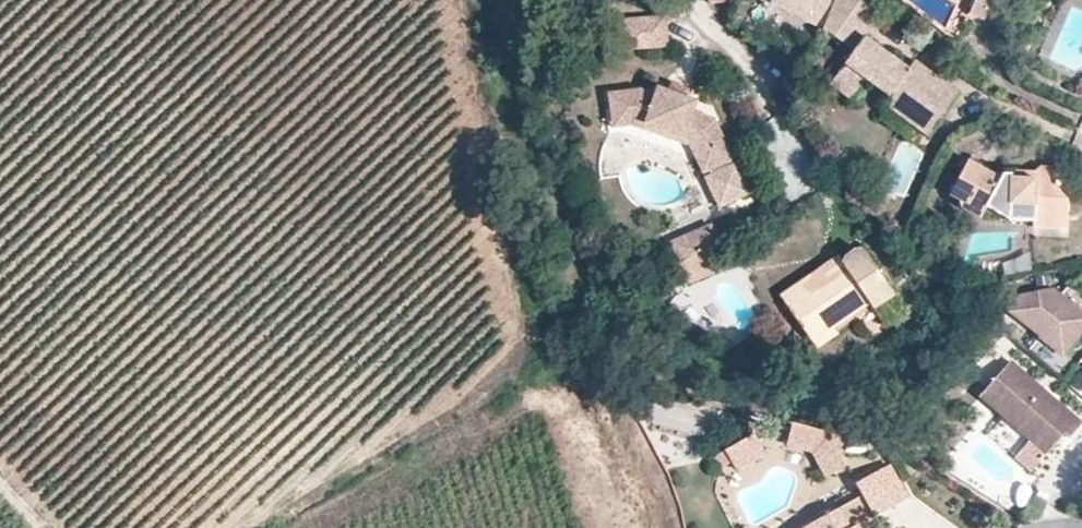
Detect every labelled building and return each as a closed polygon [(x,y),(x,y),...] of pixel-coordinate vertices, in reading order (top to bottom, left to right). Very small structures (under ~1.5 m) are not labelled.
[(867,0),(759,0),(821,27),(849,47),(826,80),(848,96),(863,76),(885,92),(879,100),(924,133),(955,91),(910,59),(904,66),(899,74),(885,64),(891,57),(859,34),(878,8),(867,0)] [(970,16),(981,19),(989,0),(978,0),(970,16)] [(620,23),(621,34),(630,34),(632,50),(663,47),(662,19),(620,23)] [(630,34),(621,34),(623,51),(632,50),(630,34)] [(899,74),(904,66),(891,57),(885,64),(899,74)] [(668,84),(666,93),(684,99),(687,89),(668,84)] [(631,125),(644,130),(646,121),(693,139),(700,152),(694,155),(719,211),(748,198),(712,120),(691,111),(693,102),(684,99),(666,93),(656,89),(653,96),(637,90),(605,95),(608,110),(616,109),(619,128),(631,125)] [(616,109),(608,110),(611,129),(619,128),(616,109)] [(646,121),(644,130),(690,146),(694,155),(700,152),(693,139),(646,121)] [(971,153),(965,165),(977,172),(981,167),(983,160),(971,153)] [(997,175),(981,167),(977,172),(965,165),(949,197),(959,203),(960,211),(980,219),(985,210),(1007,222),(1035,222),(1036,214),(1066,215),(1066,198),(1060,189),(1060,168),(1040,167),(1035,171),(1019,170),(1013,175),(997,175)] [(1066,230),(1066,215),(1036,214),(1035,222),(1035,230),(1066,230)] [(700,240),(713,235),(708,223),(668,241),(677,264),(688,259),(702,254),(698,245),(700,240)] [(719,246),(713,235),(700,240),(698,245),(702,254),(714,248),(719,246)] [(724,270),(714,248),(702,254),(688,259),(696,282),(724,270)] [(786,302),(786,307),(815,347),(836,333),(832,327),(869,303),(871,306),(891,293),(863,254),(861,251),(859,250),(854,251),(851,252),(847,255),(844,257),(844,262),(843,268),(807,293),(803,291),(801,291),(799,290),(796,291),(793,293),(790,295),(788,298),(786,302)] [(835,255),(778,295),(786,307),(786,302),(788,298),(790,295),(793,293),(796,291),(799,290),(801,291),(803,291),(807,293),(843,268),(835,255)] [(1005,261),(1007,276),(1034,272),(1032,257),(1005,261)] [(696,282),(688,259),(677,264),(687,285),(696,282)] [(1009,309),(1041,334),(1040,335),(1063,354),(1081,330),(1081,324),(1078,321),(1081,316),(1081,288),(1065,275),(1054,288),(1021,293),(1009,309)] [(1080,424),(1004,366),(976,404),(1014,433),(1037,451),(1046,457),(1055,446),(1063,435),(1068,440),(1080,424)] [(787,420),(782,442),(809,448),(822,474),(842,464),(825,430),(787,420)] [(759,450),(748,432),(719,449),(725,461),(729,468),(759,450)] [(1068,440),(1063,435),(1055,446),(1060,449),(1068,440)] [(716,467),(725,461),(719,449),(709,455),(716,467)] [(885,465),(853,483),(860,495),(808,523),(811,527),(855,527),(854,526),(904,498),(885,465)]
